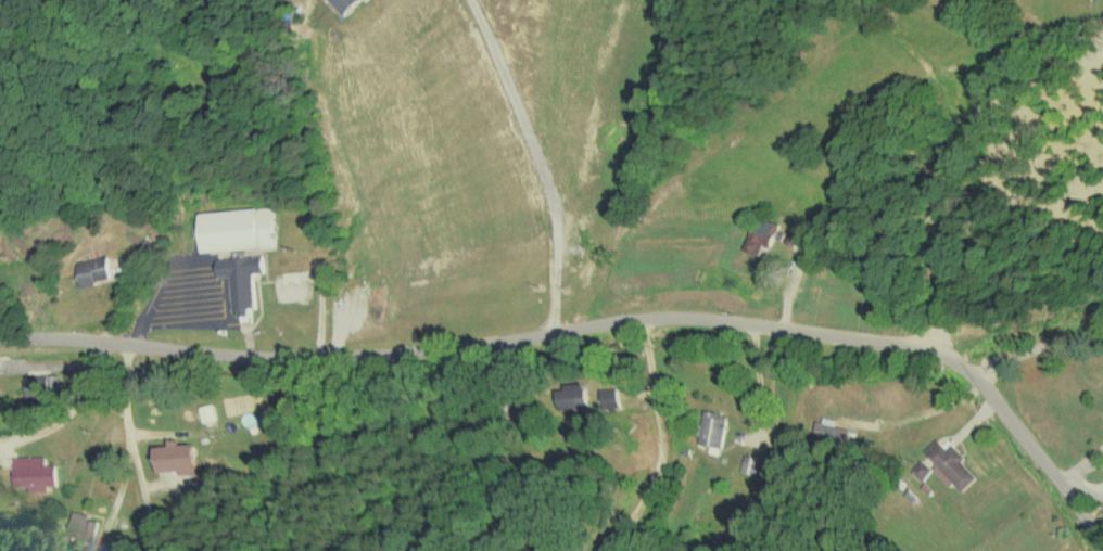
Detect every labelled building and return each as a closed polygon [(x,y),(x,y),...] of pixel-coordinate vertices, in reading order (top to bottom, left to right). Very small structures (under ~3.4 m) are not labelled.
[(346,16),(361,0),(330,0),(346,16)] [(275,247),(273,208),(201,212),(203,251),(275,247)] [(743,249),(757,256),(763,244),(768,247),(779,224),(759,215),(743,249)] [(801,232),(792,229),(787,242),(796,246),(801,232)] [(113,279),(107,255),(76,262),(81,286),(113,279)] [(217,258),(218,277),(233,276),(236,317),(256,315),(253,273),(264,272),(263,255),(217,258)] [(25,377),(26,398),(51,397),(50,376),(25,377)] [(556,386),(557,409),(586,408),(585,384),(556,386)] [(599,388),(600,409),(617,408),(617,388),(599,388)] [(698,443),(709,446),(708,451),(720,454),(728,416),(705,411),(698,443)] [(846,442),(847,427),(815,424),(813,438),(846,442)] [(933,469),(950,487),(954,483),(962,491),(977,477),(961,460),(965,457),(953,444),(947,449),(939,441),(909,469),(920,481),(933,469)] [(157,471),(196,469),(194,444),(156,446),(157,471)] [(738,470),(755,475),(761,458),(744,453),(738,470)] [(46,456),(14,457),(14,486),(29,485),(29,492),(48,491),(48,485),(56,485),(56,464),(46,464),(46,456)] [(68,536),(94,542),(99,520),(89,518),(90,514),(74,511),(68,536)]
